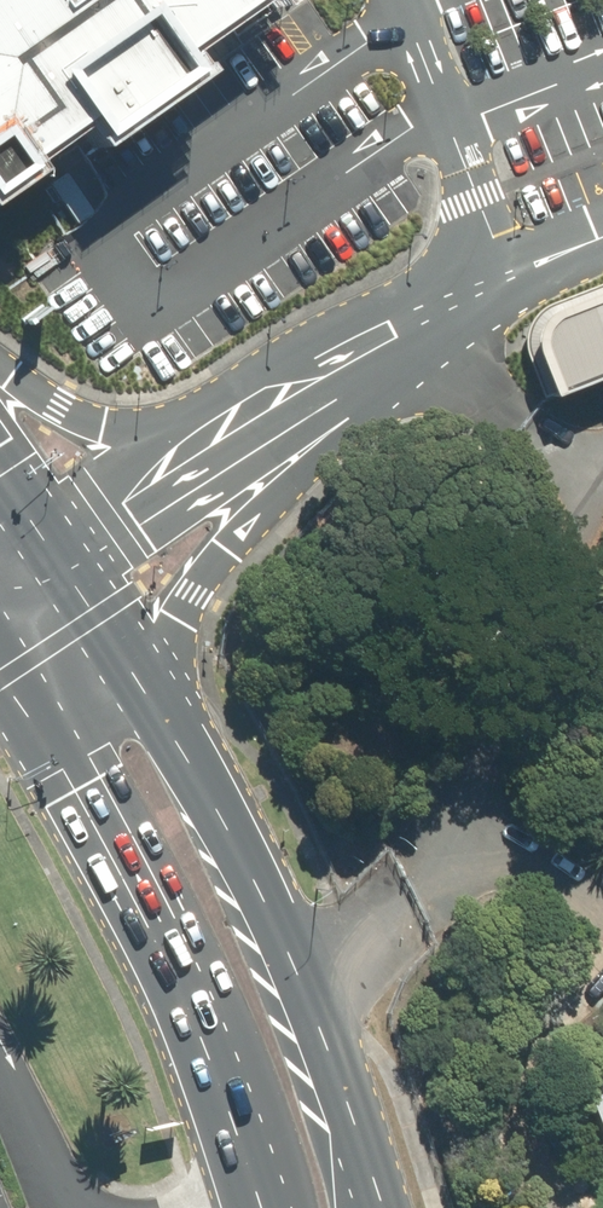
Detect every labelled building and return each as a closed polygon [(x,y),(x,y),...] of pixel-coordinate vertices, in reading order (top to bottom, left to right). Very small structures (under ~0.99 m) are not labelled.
[(9,185),(108,118),(113,125),(117,130),(217,63),(212,56),(202,41),(259,0),(0,0),(0,172),(9,185)] [(535,364),(547,397),(602,375),(602,284),(546,307),(536,316),(532,327),(530,333),(530,347),(535,364)] [(581,1101),(602,1157),(602,1093),(581,1101)]
